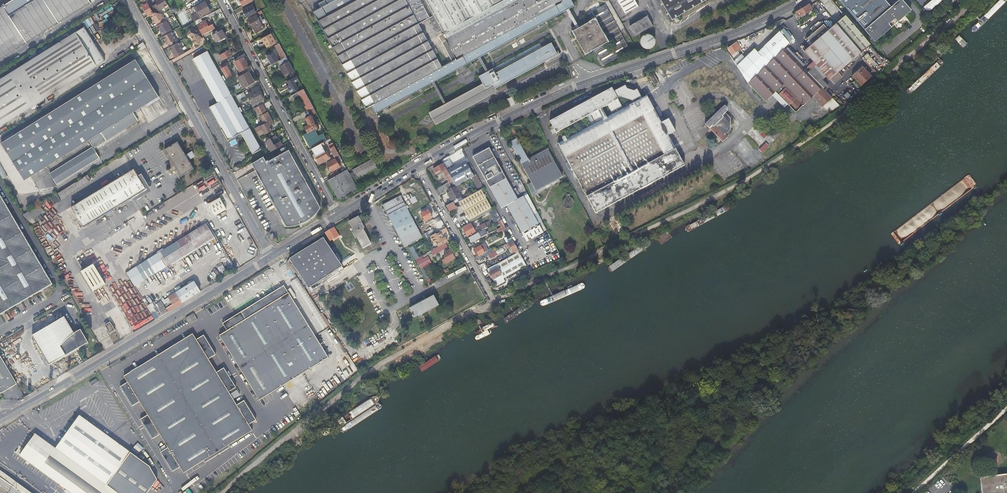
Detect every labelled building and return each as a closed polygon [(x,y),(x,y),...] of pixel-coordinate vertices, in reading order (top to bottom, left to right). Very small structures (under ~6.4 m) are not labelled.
[(91,3),(89,0),(12,0),(0,7),(0,60),(91,3)] [(157,1),(158,4),(152,7),(152,8),(155,13),(164,28),(179,56),(183,53),(177,42),(177,43),(171,32),(171,31),(162,14),(158,13),(160,10),(167,5),(164,0),(156,0),(157,1)] [(562,0),(318,0),(324,11),(315,15),(363,104),(367,102),(369,106),(564,4),(562,0)] [(625,14),(638,7),(634,0),(617,0),(625,14)] [(673,21),(710,0),(660,0),(673,21)] [(912,9),(903,0),(898,0),(891,6),(885,0),(841,0),(839,2),(874,42),(912,9)] [(924,7),(929,13),(944,0),(933,0),(924,7)] [(210,11),(205,1),(195,6),(198,13),(201,16),(202,16),(210,11)] [(152,12),(150,8),(147,3),(143,6),(148,15),(152,12)] [(266,8),(264,3),(262,4),(263,6),(257,10),(259,12),(261,10),(266,8)] [(630,50),(605,3),(585,13),(587,20),(571,29),(584,53),(593,48),(602,65),(630,50)] [(247,18),(257,14),(253,5),(243,9),(247,18)] [(800,17),(813,9),(809,5),(797,13),(800,17)] [(153,14),(150,15),(153,20),(154,20),(155,22),(163,36),(162,37),(165,42),(166,41),(167,44),(169,47),(175,58),(179,56),(164,28),(155,13),(153,14)] [(201,18),(203,17),(202,16),(201,16),(198,13),(191,17),(194,22),(200,19),(201,18)] [(257,17),(256,15),(248,19),(255,32),(263,28),(259,21),(262,20),(260,16),(257,17)] [(646,16),(627,26),(633,36),(651,26),(646,16)] [(862,53),(870,45),(844,16),(836,24),(862,53)] [(201,22),(200,19),(194,22),(198,29),(202,36),(207,33),(215,29),(212,24),(208,26),(205,20),(201,22)] [(856,58),(862,53),(836,24),(830,29),(856,58)] [(831,80),(856,58),(830,29),(829,31),(824,26),(808,39),(813,45),(805,52),(831,80)] [(105,60),(84,27),(0,79),(0,126),(105,60)] [(200,40),(203,38),(202,36),(198,29),(193,32),(189,30),(188,35),(190,36),(193,40),(193,41),(192,43),(194,44),(198,45),(200,40)] [(225,38),(221,30),(212,35),(216,42),(225,38)] [(791,44),(781,32),(759,55),(756,50),(735,63),(748,83),(750,81),(788,46),(791,44)] [(655,43),(655,41),(654,38),(654,37),(653,36),(650,34),(649,34),(647,33),(646,33),(645,34),(643,35),(642,36),(640,38),(640,39),(639,41),(640,44),(640,45),(641,46),(642,47),(643,48),(645,49),(647,49),(648,49),(650,49),(651,48),(652,47),(654,46),(654,44),(655,43)] [(268,37),(268,38),(263,41),(266,47),(275,42),(271,35),(268,37)] [(557,52),(550,39),(493,71),(490,68),(478,75),(481,81),(430,109),(436,120),(496,88),(494,85),(557,52)] [(286,57),(279,43),(271,47),(272,49),(275,47),(280,56),(276,59),(277,61),(286,57)] [(741,49),(738,44),(729,49),(732,55),(741,49)] [(822,105),(832,96),(788,46),(750,81),(767,99),(777,90),(796,111),(813,95),(822,105)] [(219,55),(217,52),(213,54),(217,62),(231,55),(229,50),(219,55)] [(241,133),(253,154),(261,149),(240,112),(242,111),(239,107),(238,107),(224,82),(226,81),(222,75),(220,76),(206,51),(194,58),(218,102),(209,107),(227,140),(241,133)] [(171,60),(173,64),(188,56),(187,53),(171,60)] [(865,56),(871,64),(875,61),(868,53),(865,56)] [(239,72),(249,67),(242,56),(234,61),(235,62),(234,62),(238,70),(239,72)] [(291,65),(286,57),(277,61),(280,66),(279,66),(282,71),(283,71),(285,75),(293,70),(291,65)] [(101,133),(103,136),(105,139),(106,141),(138,121),(135,115),(133,112),(159,96),(147,78),(135,59),(126,65),(102,80),(73,98),(46,115),(1,143),(25,180),(47,167),(88,141),(101,133)] [(226,65),(221,68),(227,79),(232,76),(229,71),(226,65)] [(862,84),(871,76),(863,66),(859,70),(856,66),(851,71),(862,84)] [(231,69),(229,71),(232,76),(239,72),(238,70),(235,71),(233,67),(231,68),(231,69)] [(238,77),(243,87),(253,82),(248,72),(238,77)] [(298,80),(296,76),(287,81),(292,92),(297,89),(294,82),(298,80)] [(596,213),(685,165),(669,136),(676,132),(669,118),(661,122),(646,95),(642,97),(637,88),(634,90),(627,88),(625,85),(614,91),(611,87),(550,121),(557,133),(598,110),(603,108),(618,99),(617,98),(620,96),(630,99),(632,103),(607,116),(603,119),(558,143),(596,213)] [(263,99),(258,89),(248,94),(253,104),(263,99)] [(313,107),(303,89),(299,91),(301,95),(306,106),(305,107),(307,111),(313,107)] [(301,95),(299,91),(290,96),(292,100),(301,95)] [(246,97),(243,92),(236,96),(239,101),(246,97)] [(507,99),(511,107),(519,102),(514,95),(507,99)] [(262,104),(255,108),(257,113),(258,113),(264,124),(255,129),(259,136),(264,133),(265,134),(272,131),(269,126),(273,124),(262,104)] [(725,104),(708,121),(705,123),(723,143),(729,138),(727,136),(732,131),(732,119),(726,114),(728,112),(729,107),(725,104)] [(318,116),(314,107),(302,114),(304,117),(309,114),(309,115),(311,114),(312,115),(314,114),(316,117),(318,116)] [(598,110),(603,119),(607,116),(603,108),(598,110)] [(322,142),(325,141),(322,134),(317,136),(314,131),(318,129),(310,115),(305,118),(308,124),(304,126),(307,131),(313,128),(313,129),(303,134),(311,148),(320,143),(322,142)] [(266,141),(271,152),(288,142),(285,139),(279,143),(275,136),(266,141)] [(544,187),(563,177),(548,149),(529,160),(517,138),(509,142),(538,194),(545,190),(544,187)] [(105,139),(93,146),(50,173),(57,184),(100,158),(112,150),(106,141),(105,139)] [(193,168),(177,142),(165,149),(181,175),(193,168)] [(290,145),(288,142),(271,152),(269,153),(268,153),(274,162),(277,160),(275,156),(286,150),(285,148),(290,145)] [(327,156),(329,155),(322,142),(320,143),(327,156)] [(328,158),(329,160),(331,159),(329,155),(327,156),(320,143),(311,148),(319,163),(328,158)] [(759,150),(763,153),(770,146),(766,143),(759,150)] [(339,155),(334,146),(330,148),(334,157),(339,155)] [(522,232),(539,223),(544,231),(547,230),(527,194),(524,195),(518,198),(490,150),(474,160),(502,208),(507,205),(522,232)] [(337,162),(336,159),(335,158),(327,162),(332,171),(341,166),(338,161),(337,162)] [(354,172),(350,174),(352,179),(357,176),(358,178),(377,168),(373,159),(353,170),(354,172)] [(257,160),(236,172),(272,239),(286,232),(280,221),(274,210),(282,205),(257,160)] [(464,162),(447,172),(456,186),(460,184),(473,177),(464,162)] [(449,184),(436,190),(439,196),(453,188),(456,186),(447,172),(443,165),(434,170),(436,174),(440,172),(442,173),(444,172),(449,184)] [(146,189),(134,168),(71,207),(84,227),(146,189)] [(350,174),(347,169),(339,174),(332,177),(328,179),(339,200),(358,190),(352,179),(350,174)] [(61,198),(86,183),(84,178),(76,183),(76,182),(58,193),(61,198)] [(35,182),(39,190),(45,187),(41,179),(35,182)] [(453,202),(454,201),(462,197),(459,192),(461,190),(460,188),(461,187),(460,184),(456,186),(453,188),(454,189),(447,192),(453,202)] [(491,209),(482,191),(459,203),(469,221),(491,209)] [(0,194),(0,315),(53,284),(0,194)] [(417,229),(399,196),(382,207),(405,247),(422,238),(417,229)] [(409,199),(412,204),(418,201),(415,196),(409,199)] [(226,209),(220,197),(209,204),(215,215),(226,209)] [(567,207),(573,203),(569,197),(563,201),(567,207)] [(445,206),(448,212),(454,208),(455,210),(458,208),(454,201),(453,202),(445,206)] [(44,212),(40,205),(23,215),(28,222),(44,212)] [(431,219),(426,210),(420,214),(425,223),(431,219)] [(363,228),(357,217),(348,222),(363,247),(369,244),(361,229),(363,228)] [(497,230),(498,233),(507,229),(502,221),(499,222),(498,222),(501,227),(497,230)] [(539,223),(522,232),(527,241),(544,231),(539,223)] [(135,286),(214,237),(206,224),(127,273),(135,286)] [(474,232),(469,224),(462,227),(467,236),(474,232)] [(334,228),(333,228),(325,233),(330,242),(338,236),(334,228)] [(427,238),(435,233),(433,230),(425,235),(427,238)] [(482,231),(469,238),(471,243),(488,235),(485,230),(482,231)] [(438,248),(447,243),(445,239),(443,239),(440,234),(436,236),(435,235),(430,238),(434,245),(436,243),(438,248)] [(340,267),(322,239),(290,260),(308,288),(340,267)] [(515,251),(516,254),(519,252),(513,241),(507,244),(513,252),(515,251)] [(449,247),(447,243),(438,248),(429,253),(431,256),(449,247)] [(479,255),(481,258),(493,251),(491,249),(487,250),(484,244),(475,249),(478,256),(479,255)] [(455,259),(451,251),(445,253),(446,255),(444,257),(446,260),(443,262),(445,265),(455,259)] [(516,254),(487,269),(496,286),(505,282),(503,280),(527,266),(519,252),(516,254)] [(417,264),(420,270),(431,264),(428,258),(417,264)] [(104,284),(93,265),(81,272),(93,292),(105,285),(104,284)] [(169,311),(200,292),(194,282),(168,298),(170,301),(173,305),(167,308),(169,311)] [(328,357),(284,285),(233,316),(224,323),(228,330),(220,335),(261,400),(283,385),(328,357)] [(437,305),(434,297),(409,309),(414,318),(437,305)] [(163,315),(168,312),(166,309),(161,301),(156,305),(163,315)] [(199,319),(195,313),(187,317),(191,324),(199,319)] [(75,334),(65,317),(46,328),(63,357),(88,342),(81,330),(75,334)] [(115,330),(110,322),(105,326),(110,334),(115,330)] [(63,357),(46,328),(32,336),(49,365),(63,357)] [(230,444),(253,429),(250,423),(257,419),(245,400),(238,404),(229,391),(237,387),(224,367),(217,372),(209,359),(216,354),(204,335),(197,339),(194,333),(125,377),(128,382),(121,387),(134,406),(141,402),(149,415),(142,419),(154,439),(161,434),(169,447),(162,451),(174,471),(181,466),(185,472),(204,460),(206,462),(231,446),(230,444)] [(2,396),(18,386),(0,355),(0,392),(2,396)] [(149,466),(79,416),(55,449),(35,434),(20,455),(73,492),(148,492),(157,480),(149,466)] [(136,454),(143,448),(139,444),(132,450),(136,454)] [(983,492),(1006,492),(1006,477),(982,480),(983,492)]
